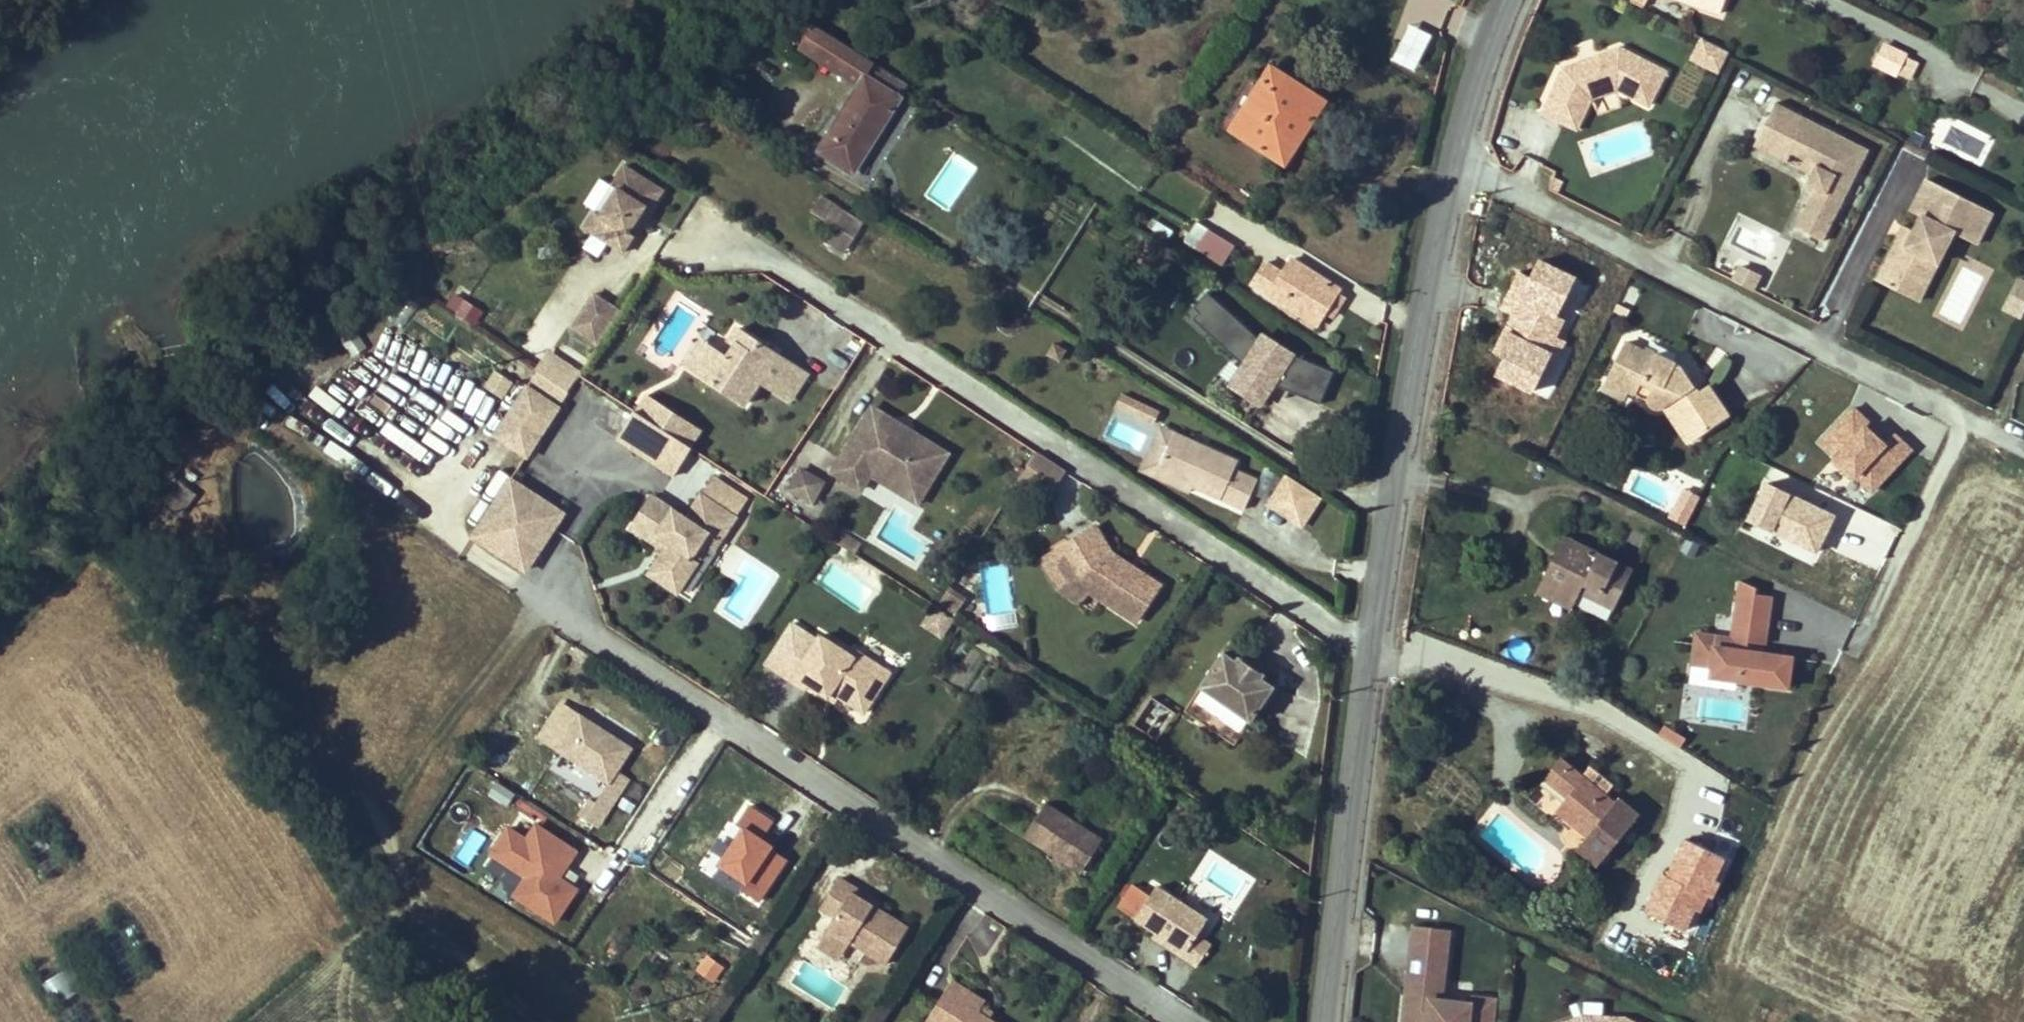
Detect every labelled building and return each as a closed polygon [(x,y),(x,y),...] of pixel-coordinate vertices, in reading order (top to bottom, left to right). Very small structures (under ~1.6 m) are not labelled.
[(1725,0),(1681,0),(1721,13),(1725,0)] [(802,44),(815,25),(808,20),(795,40),(802,44)] [(1391,62),(1415,72),(1432,34),(1408,23),(1391,62)] [(821,60),(835,37),(815,25),(802,44),(800,47),(821,60)] [(859,85),(874,62),(835,37),(821,60),(859,85)] [(1698,38),(1688,62),(1718,75),(1729,51),(1698,38)] [(1896,74),(1905,56),(1884,45),(1875,63),(1896,74)] [(1649,105),(1666,71),(1619,48),(1576,63),(1578,68),(1560,75),(1542,113),(1565,123),(1573,106),(1585,111),(1591,99),(1617,89),(1649,105)] [(1907,79),(1916,61),(1905,56),(1896,74),(1907,79)] [(852,172),(879,129),(881,131),(902,98),(900,96),(908,83),(888,71),(875,63),(874,62),(859,85),(818,151),(852,172)] [(1578,68),(1576,63),(1563,68),(1560,75),(1578,68)] [(1300,139),(1324,102),(1271,67),(1261,83),(1232,128),(1281,161),(1297,137),(1300,139)] [(1232,128),(1261,83),(1249,75),(1220,121),(1232,128)] [(1831,226),(1869,150),(1775,103),(1754,146),(1786,162),(1790,153),(1804,159),(1799,169),(1811,174),(1817,178),(1819,181),(1815,188),(1803,212),(1831,226)] [(1577,129),(1585,111),(1573,106),(1565,123),(1577,129)] [(1285,163),(1300,139),(1297,137),(1281,161),(1285,163)] [(1799,169),(1804,159),(1790,153),(1786,162),(1799,169)] [(629,232),(646,206),(651,210),(664,190),(625,165),(612,184),(618,188),(601,214),(595,211),(585,227),(624,252),(634,236),(629,232)] [(1976,244),(1992,211),(1927,179),(1911,212),(1921,216),(1914,230),(1909,240),(1898,235),(1876,280),(1900,292),(1919,253),(1937,263),(1953,232),(1976,244)] [(831,223),(841,207),(822,195),(812,211),(831,223)] [(1481,214),(1483,204),(1477,202),(1475,213),(1481,214)] [(844,253),(864,222),(841,207),(831,223),(834,225),(824,241),(844,253)] [(1823,241),(1831,226),(1803,212),(1796,227),(1823,241)] [(1196,248),(1208,229),(1197,221),(1184,241),(1196,248)] [(1909,240),(1914,230),(1903,225),(1898,235),(1909,240)] [(1235,245),(1208,229),(1196,248),(1223,266),(1235,245)] [(1162,273),(1175,252),(1154,239),(1141,260),(1162,273)] [(1918,301),(1937,263),(1919,253),(1900,292),(1918,301)] [(1340,289),(1292,259),(1283,273),(1266,263),(1253,283),(1285,303),(1286,301),(1319,322),(1326,311),(1338,293),(1340,289)] [(1740,264),(1733,281),(1754,290),(1762,274),(1740,264)] [(2023,314),(2023,279),(2016,276),(2001,311),(2022,319),(2023,314)] [(457,292),(446,305),(472,327),(483,313),(457,292)] [(597,343),(620,310),(594,293),(572,327),(597,343)] [(1260,410),(1296,355),(1200,293),(1183,320),(1244,359),(1225,387),(1260,410)] [(1333,315),(1345,297),(1338,293),(1326,311),(1333,315)] [(1319,322),(1286,301),(1285,303),(1318,324),(1319,322)] [(774,389),(790,363),(776,354),(769,365),(756,356),(763,345),(737,329),(729,340),(736,344),(727,358),(716,351),(700,375),(745,403),(756,387),(752,384),(756,378),(760,380),(774,389)] [(700,375),(716,351),(700,341),(685,364),(700,375)] [(1656,410),(1658,410),(1659,410),(1667,404),(1692,440),(1728,416),(1708,386),(1698,393),(1680,366),(1645,349),(1643,351),(1625,342),(1607,381),(1629,391),(1646,400),(1646,402),(1648,405),(1650,407),(1654,410),(1656,410)] [(1060,361),(1066,350),(1054,344),(1048,355),(1060,361)] [(776,354),(763,345),(756,356),(769,365),(776,354)] [(1321,403),(1333,372),(1293,357),(1282,388),(1321,403)] [(791,400),(807,375),(790,363),(774,389),(791,400)] [(482,388),(502,401),(514,383),(494,370),(482,388)] [(527,455),(567,393),(533,370),(493,433),(527,455)] [(756,387),(760,380),(756,378),(752,384),(756,387)] [(1603,388),(1625,399),(1629,391),(1607,381),(1603,388)] [(700,431),(646,396),(636,412),(690,447),(700,431)] [(1119,396),(1108,440),(1142,448),(1153,404),(1119,396)] [(949,453),(873,406),(870,411),(941,455),(920,489),(873,461),(857,487),(862,490),(872,475),(918,504),(949,453)] [(1837,447),(1816,476),(1840,494),(1855,473),(1876,489),(1908,446),(1893,434),(1889,440),(1847,409),(1825,438),(1837,447)] [(692,448),(690,447),(636,412),(634,411),(617,439),(674,476),(692,448)] [(941,455),(870,411),(832,471),(857,487),(873,461),(920,489),(941,455)] [(1192,485),(1158,469),(1174,432),(1161,426),(1141,470),(1189,492),(1192,485)] [(1257,480),(1234,469),(1238,461),(1174,432),(1158,469),(1192,485),(1245,509),(1247,504),(1257,480)] [(701,484),(710,465),(689,455),(680,474),(701,484)] [(176,472),(183,463),(174,457),(168,466),(176,472)] [(812,502),(823,482),(801,470),(790,489),(812,502)] [(1281,473),(1263,507),(1303,529),(1321,495),(1281,473)] [(180,513),(196,495),(177,479),(162,499),(180,513)] [(562,515),(510,480),(473,536),(526,570),(562,515)] [(693,557),(708,533),(721,541),(737,517),(745,504),(711,481),(702,494),(701,494),(686,517),(653,495),(631,528),(652,542),(657,535),(669,543),(664,550),(652,568),(682,587),(699,561),(693,557)] [(1160,584),(1134,567),(1131,572),(1126,569),(1129,564),(1112,553),(1095,526),(1055,551),(1072,579),(1088,590),(1136,621),(1160,584)] [(699,561),(710,544),(716,548),(721,541),(708,533),(693,557),(699,561)] [(855,554),(862,544),(846,534),(840,544),(855,554)] [(669,543),(657,535),(652,542),(664,550),(669,543)] [(1563,537),(1552,559),(1561,563),(1571,541),(1563,537)] [(1685,537),(1680,551),(1696,557),(1701,543),(1685,537)] [(1552,559),(1540,584),(1541,584),(1575,601),(1580,592),(1614,608),(1632,572),(1571,541),(1561,563),(1552,559)] [(1088,590),(1072,579),(1055,551),(1041,560),(1058,588),(1080,602),(1088,590)] [(273,571),(273,563),(264,564),(264,572),(273,571)] [(991,612),(1013,607),(1003,564),(981,569),(991,612)] [(682,587),(652,568),(648,574),(678,593),(682,587)] [(1540,584),(1537,591),(1572,608),(1575,601),(1541,584),(1540,584)] [(1687,680),(1790,692),(1795,655),(1767,652),(1774,590),(1736,586),(1730,635),(1693,631),(1687,680)] [(954,617),(966,598),(950,587),(937,606),(954,617)] [(921,628),(942,639),(953,617),(932,606),(921,628)] [(890,673),(857,651),(854,656),(821,635),(817,640),(792,623),(783,638),(800,649),(796,655),(804,660),(795,675),(809,684),(828,697),(832,692),(839,696),(865,713),(890,673)] [(800,649),(783,638),(766,664),(806,689),(809,684),(795,675),(804,660),(796,655),(800,649)] [(1250,721),(1274,686),(1261,678),(1236,660),(1224,652),(1201,686),(1250,721)] [(738,683),(754,658),(750,654),(749,654),(733,679),(738,683)] [(1264,674),(1239,657),(1236,660),(1261,678),(1264,674)] [(836,702),(839,696),(832,692),(828,697),(836,702)] [(1138,729),(1162,737),(1173,708),(1149,699),(1138,729)] [(541,738),(559,749),(581,715),(563,703),(541,738)] [(617,770),(631,748),(581,715),(559,749),(609,781),(617,770)] [(1598,865),(1638,815),(1618,799),(1614,803),(1560,758),(1545,777),(1568,796),(1557,810),(1577,826),(1579,823),(1591,832),(1588,835),(1578,848),(1598,865)] [(594,825),(626,776),(617,770),(609,781),(596,802),(591,799),(580,815),(594,825)] [(1103,840),(1046,803),(1025,835),(1082,872),(1103,840)] [(747,806),(711,875),(763,902),(787,856),(762,843),(774,820),(747,806)] [(562,878),(579,850),(534,823),(526,836),(506,824),(484,861),(518,882),(509,898),(556,926),(579,888),(562,878)] [(1588,835),(1591,832),(1579,823),(1577,826),(1588,835)] [(879,909),(851,892),(855,887),(840,878),(821,908),(835,916),(828,928),(850,942),(886,964),(909,928),(879,909)] [(1207,919),(1157,886),(1136,918),(1156,931),(1186,951),(1182,956),(1198,965),(1211,945),(1197,935),(1207,919)] [(882,904),(855,887),(851,892),(879,909),(882,904)] [(1451,928),(1408,925),(1400,1021),(1495,1021),(1497,1001),(1446,997),(1451,928)] [(840,959),(850,942),(828,928),(817,945),(840,959)] [(1186,951),(1156,931),(1153,937),(1182,956),(1186,951)] [(62,950),(35,962),(54,1004),(80,992),(62,950)] [(695,970),(714,983),(725,967),(706,954),(695,970)] [(978,1012),(982,1006),(985,1002),(952,980),(926,1021),(994,1021),(989,1019),(978,1012)] [(989,1019),(993,1013),(982,1006),(978,1012),(989,1019)] [(1555,1021),(1632,1021),(1618,1015),(1577,1014),(1555,1021)]
